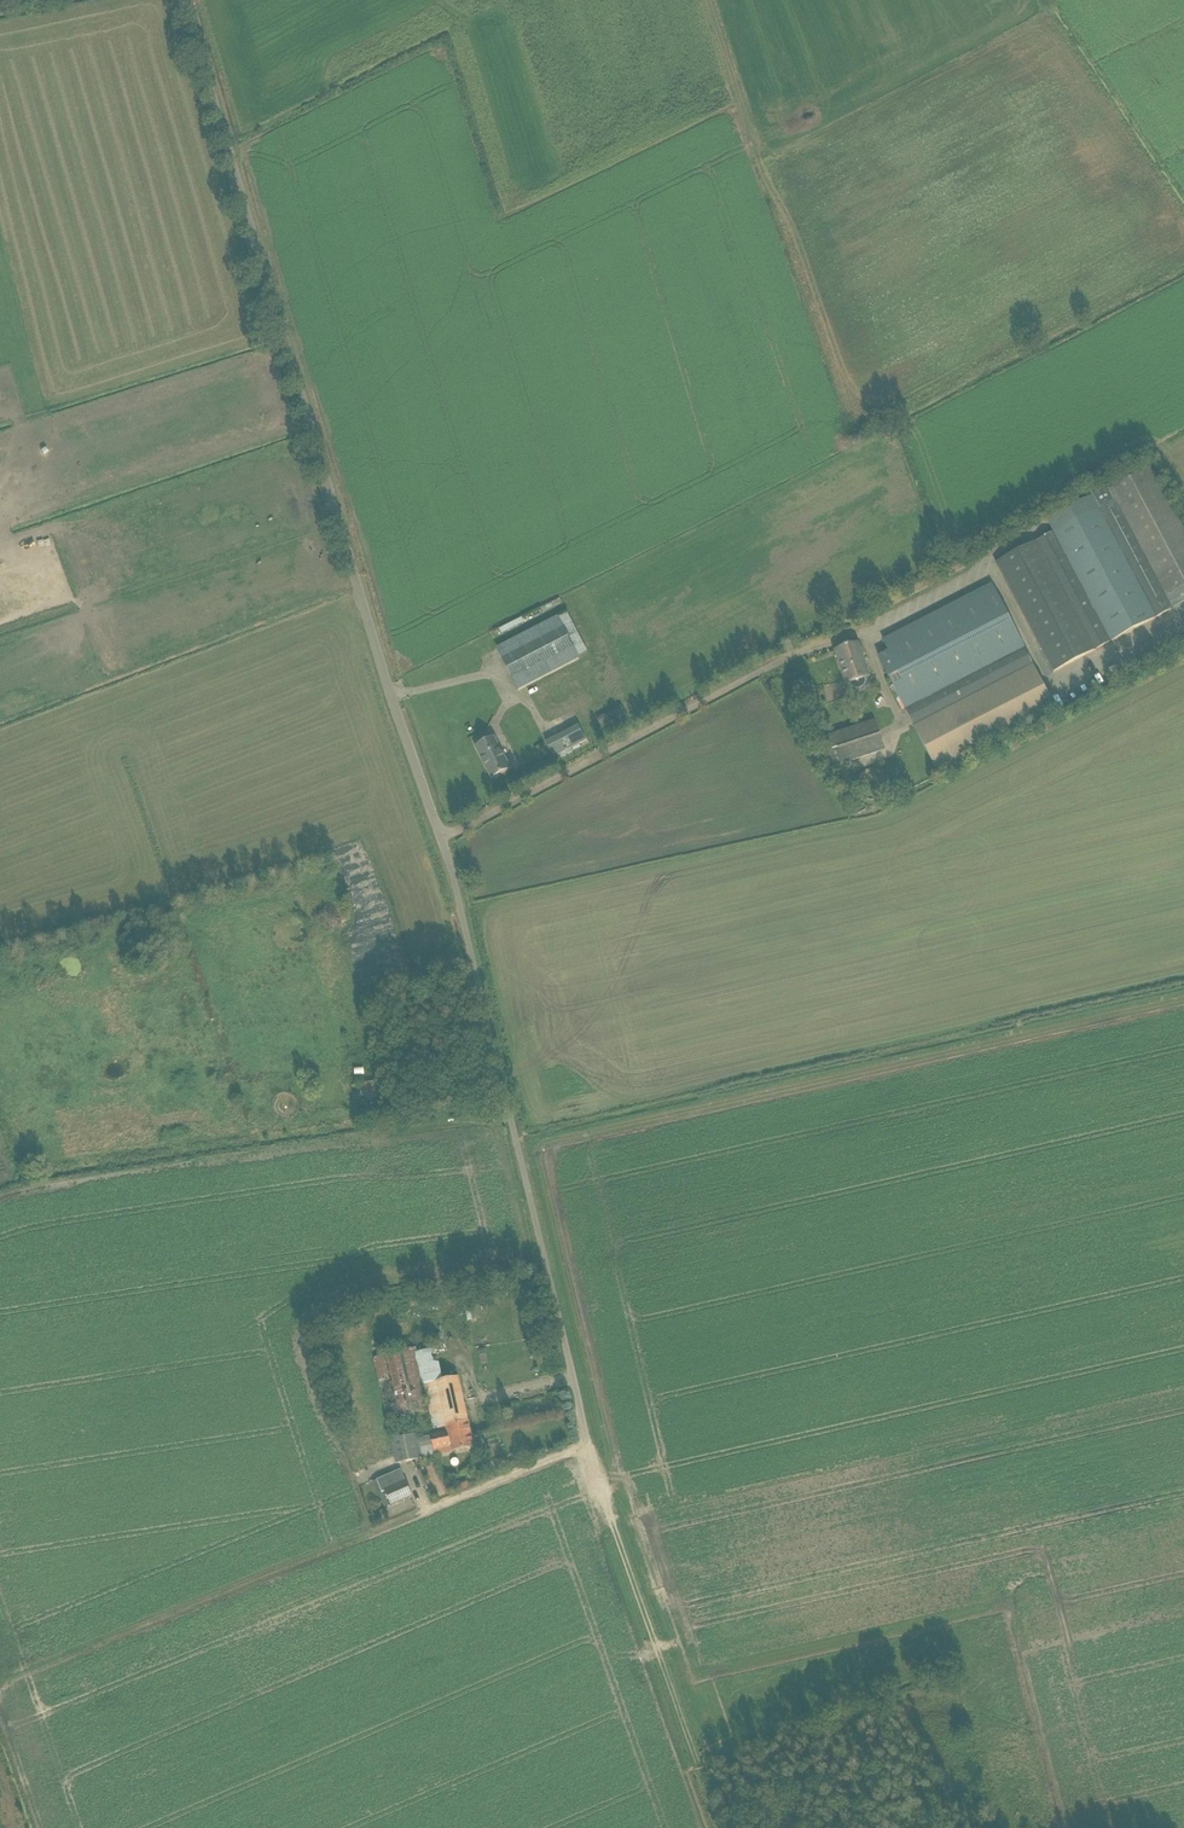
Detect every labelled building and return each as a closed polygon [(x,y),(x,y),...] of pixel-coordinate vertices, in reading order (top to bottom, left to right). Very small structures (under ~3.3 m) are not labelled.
[(1107,489),(1114,503),(1170,611),(1171,612),(1183,606),(1183,526),(1153,466),(1107,489)] [(1107,489),(1090,498),(1136,586),(1154,621),(1171,612),(1170,611),(1114,503),(1107,489)] [(1090,498),(1048,520),(1055,534),(1113,643),(1154,621),(1136,586),(1090,498)] [(1055,534),(1040,542),(1097,651),(1113,643),(1055,534)] [(1097,651),(1040,542),(997,565),(1054,674),(1097,651)] [(908,712),(1025,652),(990,584),(883,640),(889,652),(879,657),(908,712)] [(567,614),(558,619),(578,657),(587,653),(567,614)] [(578,657),(558,619),(557,617),(497,648),(518,689),(579,658),(578,657)] [(501,634),(524,622),(522,617),(499,629),(501,634)] [(858,643),(835,651),(839,662),(846,685),(851,684),(852,686),(853,688),(854,689),(855,690),(857,690),(858,690),(860,690),(861,690),(862,689),(864,688),(865,687),(865,685),(865,684),(865,682),(865,679),(869,678),(862,655),(861,653),(858,643)] [(1025,652),(908,712),(915,726),(1032,665),(1025,652)] [(1032,665),(915,726),(915,727),(939,772),(1056,711),(1055,709),(1043,687),(1032,665)] [(621,706),(612,710),(616,720),(626,715),(621,706)] [(606,713),(597,718),(602,727),(611,722),(606,713)] [(832,735),(819,739),(829,769),(842,764),(884,750),(878,731),(874,720),(832,735)] [(553,757),(586,741),(579,725),(546,742),(553,757)] [(492,778),(510,769),(494,738),(476,747),(492,778)] [(844,776),(837,780),(840,786),(847,783),(844,776)] [(364,1084),(367,1099),(374,1098),(380,1097),(386,1096),(383,1081),(364,1084)] [(470,1306),(472,1320),(480,1318),(477,1305),(470,1306)] [(459,1377),(447,1379),(424,1384),(417,1348),(375,1359),(387,1421),(430,1411),(434,1430),(446,1427),(447,1432),(431,1435),(432,1443),(471,1434),(459,1377)] [(416,1433),(408,1435),(413,1460),(422,1459),(416,1433)] [(474,1447),(471,1434),(432,1443),(435,1456),(474,1447)] [(413,1460),(408,1435),(391,1439),(396,1464),(413,1460)] [(514,1469),(520,1466),(517,1459),(511,1462),(514,1469)] [(401,1469),(387,1475),(377,1480),(382,1492),(385,1491),(387,1496),(381,1498),(385,1507),(412,1496),(401,1469)]
